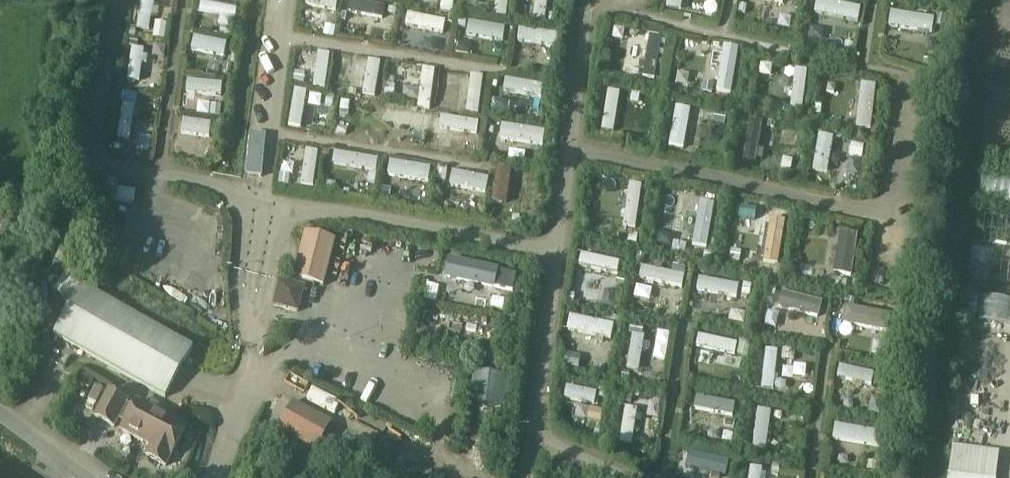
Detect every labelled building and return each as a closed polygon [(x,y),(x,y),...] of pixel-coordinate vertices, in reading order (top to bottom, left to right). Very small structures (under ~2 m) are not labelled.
[(138,28),(151,30),(155,0),(142,0),(138,28)] [(199,9),(234,14),(236,0),(200,0),(199,9)] [(356,0),(349,0),(347,12),(382,17),(384,4),(356,0)] [(440,7),(452,9),(453,0),(441,0),(440,7)] [(493,15),(505,17),(508,0),(495,0),(493,15)] [(545,21),(548,0),(534,0),(531,19),(545,21)] [(834,0),(815,0),(813,15),(859,20),(861,3),(834,0)] [(443,32),(446,17),(406,11),(404,26),(443,32)] [(890,12),(889,25),(933,30),(934,17),(890,12)] [(468,21),(466,34),(502,40),(504,26),(468,21)] [(518,27),(516,41),(554,47),(556,33),(518,27)] [(650,33),(643,75),(656,78),(663,36),(650,33)] [(227,42),(194,37),(192,52),(225,57),(227,42)] [(738,49),(723,46),(714,93),(730,96),(738,49)] [(144,48),(132,47),(127,79),(139,81),(144,48)] [(324,87),(330,51),(317,50),(312,85),(324,87)] [(371,95),(377,59),(365,57),(360,93),(371,95)] [(429,105),(435,68),(422,66),(416,103),(429,105)] [(805,70),(793,68),(789,105),(801,106),(805,70)] [(478,112),(484,77),(471,76),(466,111),(478,112)] [(187,92),(221,97),(223,84),(188,79),(187,92)] [(503,91),(542,97),(544,84),(505,79),(503,91)] [(878,84),(861,82),(855,127),(873,129),(878,84)] [(288,124),(301,126),(306,91),(293,89),(288,124)] [(601,129),(613,131),(621,91),(609,89),(601,129)] [(200,99),(199,110),(218,112),(219,101),(200,99)] [(136,104),(123,102),(117,139),(130,141),(136,104)] [(670,144),(686,146),(693,108),(677,105),(670,144)] [(422,112),(384,107),(383,119),(421,124),(422,112)] [(340,125),(355,127),(357,115),(342,112),(340,125)] [(211,122),(185,119),(183,132),(209,136),(211,122)] [(761,122),(747,119),(740,157),(755,159),(761,122)] [(502,124),(500,139),(542,145),(544,130),(502,124)] [(834,134),(818,131),(811,169),(827,172),(834,134)] [(304,149),(299,184),(313,186),(318,151),(304,149)] [(333,164),(375,170),(377,158),(335,152),(333,164)] [(430,167),(389,161),(387,175),(428,181),(430,167)] [(510,170),(498,168),(493,202),(505,203),(510,170)] [(487,176),(451,170),(449,186),(485,191),(487,176)] [(642,186),(628,183),(620,227),(634,230),(642,186)] [(450,206),(466,211),(469,198),(453,194),(450,206)] [(714,201),(700,198),(691,245),(705,248),(714,201)] [(597,223),(613,225),(614,213),(598,212),(597,223)] [(785,219),(769,216),(761,263),(776,265),(785,219)] [(857,234),(840,231),(833,271),(850,274),(857,234)] [(307,233),(294,278),(324,286),(336,241),(307,233)] [(580,265),(616,272),(619,260),(583,253),(580,265)] [(448,258),(444,278),(494,290),(495,287),(512,291),(516,274),(448,258)] [(639,278),(680,286),(682,274),(641,266),(639,278)] [(64,273),(56,288),(67,293),(75,278),(64,273)] [(695,290),(735,298),(738,282),(698,275),(695,290)] [(280,280),(274,305),(299,311),(305,286),(280,280)] [(639,281),(636,293),(652,297),(655,285),(639,281)] [(83,284),(55,333),(165,396),(193,348),(83,284)] [(426,284),(422,300),(435,303),(439,287),(426,284)] [(778,307),(818,315),(821,300),(780,292),(778,307)] [(997,474),(1009,340),(1009,294),(985,292),(967,471),(997,474)] [(841,320),(888,329),(890,315),(844,306),(841,320)] [(567,329),(611,337),(613,324),(569,316),(567,329)] [(655,356),(667,358),(672,329),(660,328),(655,356)] [(632,333),(625,368),(639,370),(645,336),(632,333)] [(738,341),(697,334),(695,348),(735,356),(738,341)] [(777,349),(765,348),(761,387),(773,389),(777,349)] [(835,377),(872,385),(875,370),(838,363),(835,377)] [(475,370),(472,404),(503,406),(507,373),(475,370)] [(563,398),(595,404),(597,390),(566,385),(563,398)] [(121,429),(151,446),(146,454),(166,465),(186,428),(137,401),(133,408),(126,405),(128,401),(109,390),(95,415),(114,425),(119,418),(126,421),(121,429)] [(734,412),(736,399),(694,392),(692,405),(734,412)] [(292,401),(276,429),(317,452),(333,423),(292,401)] [(574,426),(587,427),(590,404),(578,402),(574,426)] [(619,442),(631,445),(638,409),(625,407),(619,442)] [(770,409),(757,408),(753,445),(766,447),(770,409)] [(833,436),(878,445),(881,432),(836,423),(833,436)] [(726,463),(687,455),(684,467),(723,474),(726,463)] [(762,468),(751,467),(750,477),(761,477),(762,468)]
